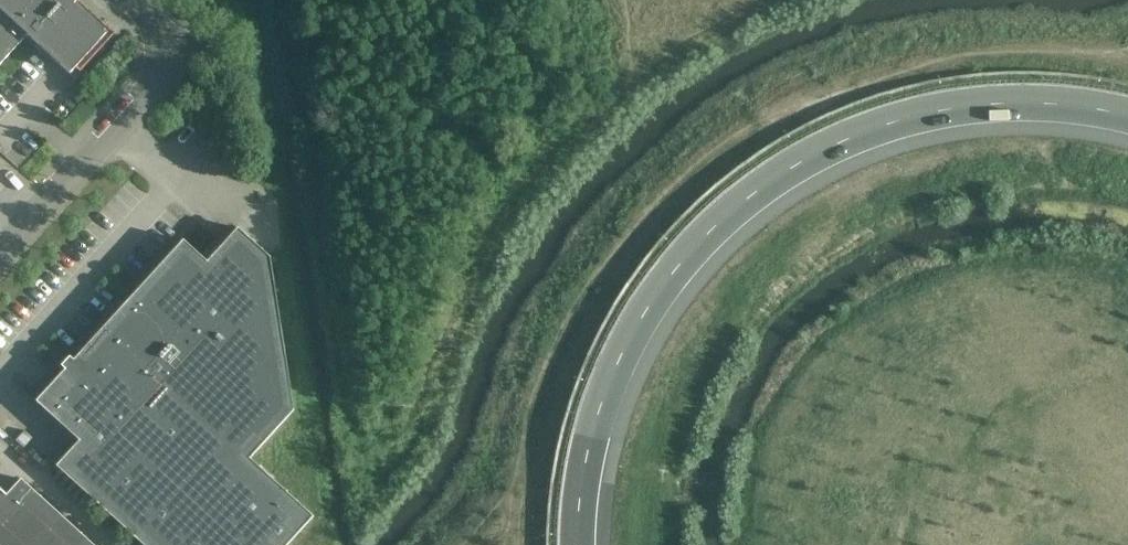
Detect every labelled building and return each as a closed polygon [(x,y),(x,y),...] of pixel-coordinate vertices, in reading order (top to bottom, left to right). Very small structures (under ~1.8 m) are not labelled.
[(28,34),(70,73),(76,67),(81,71),(115,33),(79,0),(0,0),(0,64),(28,34)] [(292,415),(268,258),(237,230),(207,264),(184,243),(37,403),(80,443),(57,468),(140,544),(291,544),(314,521),(249,461),(292,415)] [(21,483),(7,498),(0,491),(0,544),(89,544),(21,483)]
